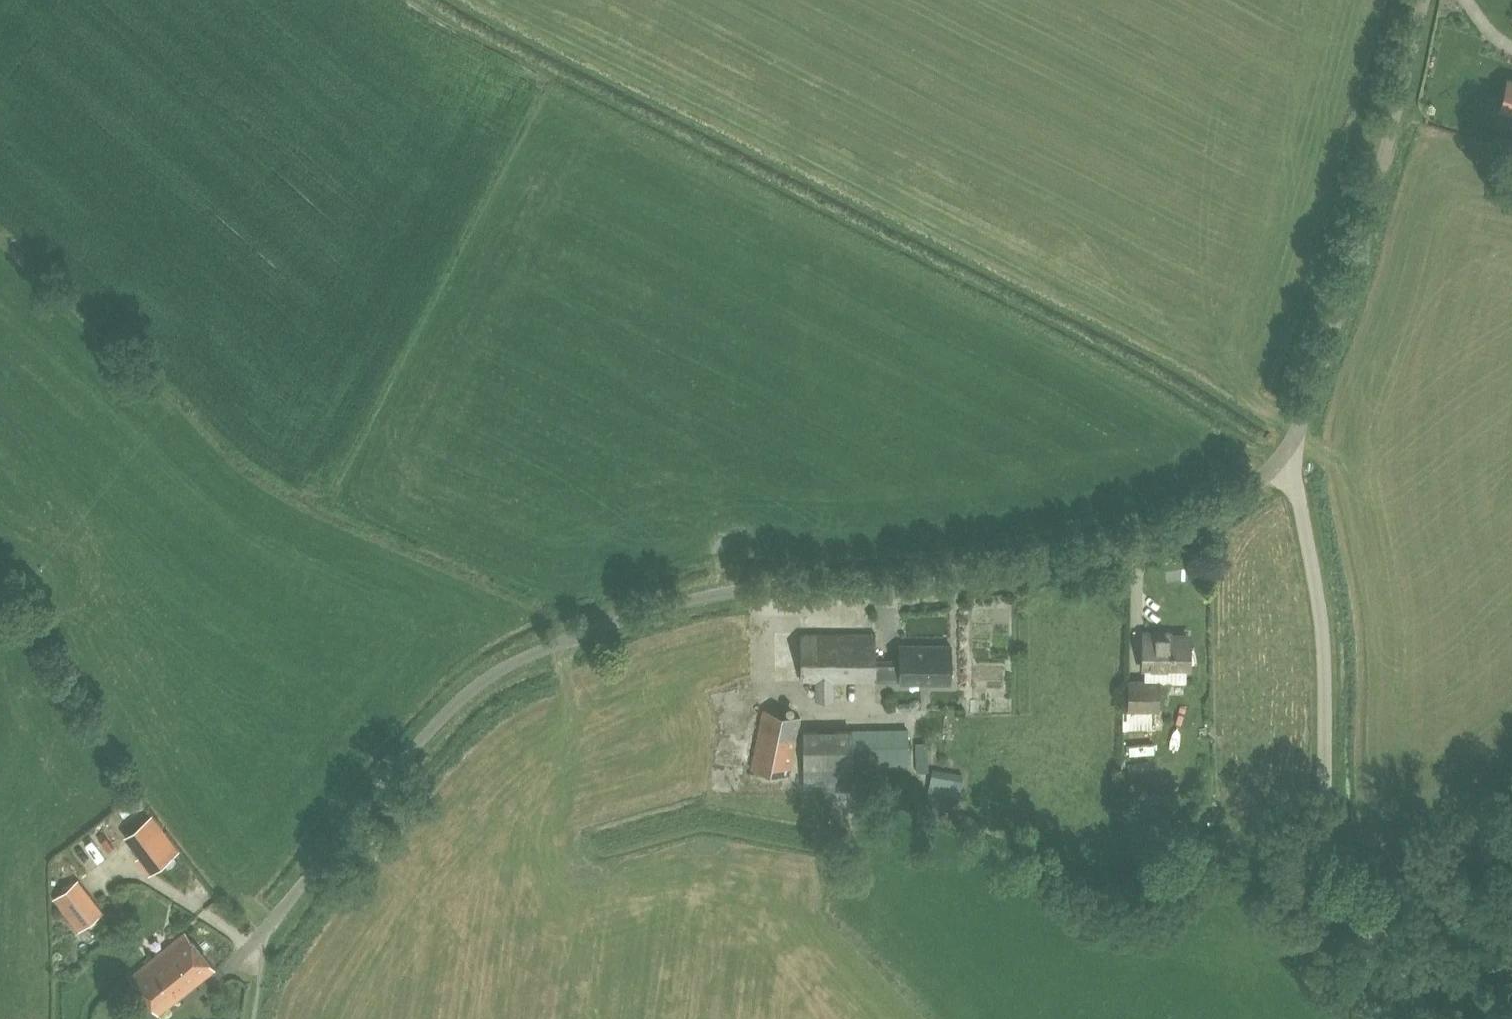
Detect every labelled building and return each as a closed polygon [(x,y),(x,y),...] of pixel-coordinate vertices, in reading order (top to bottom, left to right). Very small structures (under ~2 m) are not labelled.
[(1508,78),(1500,106),(1511,109),(1511,79),(1508,78)] [(876,632),(802,632),(802,680),(816,680),(816,699),(833,699),(833,680),(876,681),(876,678),(876,659),(876,632)] [(1189,668),(1189,634),(1171,634),(1171,632),(1144,632),(1144,668),(1144,678),(1160,678),(1160,681),(1186,681),(1186,668),(1189,668)] [(952,644),(901,644),(901,660),(876,659),(876,678),(901,678),(901,681),(952,681),(952,644)] [(1160,712),(1160,678),(1129,678),(1128,709),(1128,711),(1156,712),(1160,712)] [(764,709),(761,728),(750,768),(790,776),(798,736),(797,736),(801,716),(764,709)] [(1128,711),(1128,709),(1123,709),(1122,727),(1156,727),(1156,712),(1128,711)] [(852,728),(800,729),(803,790),(853,790),(852,728)] [(909,728),(852,728),(853,767),(910,765),(909,728)] [(932,774),(930,787),(925,805),(945,812),(952,796),(955,778),(932,774)] [(180,850),(153,813),(123,835),(138,855),(135,857),(148,874),(180,850)] [(80,929),(102,912),(77,880),(55,897),(80,929)] [(186,932),(158,954),(187,990),(215,967),(186,932)] [(159,1013),(187,990),(158,954),(130,977),(159,1013)]
